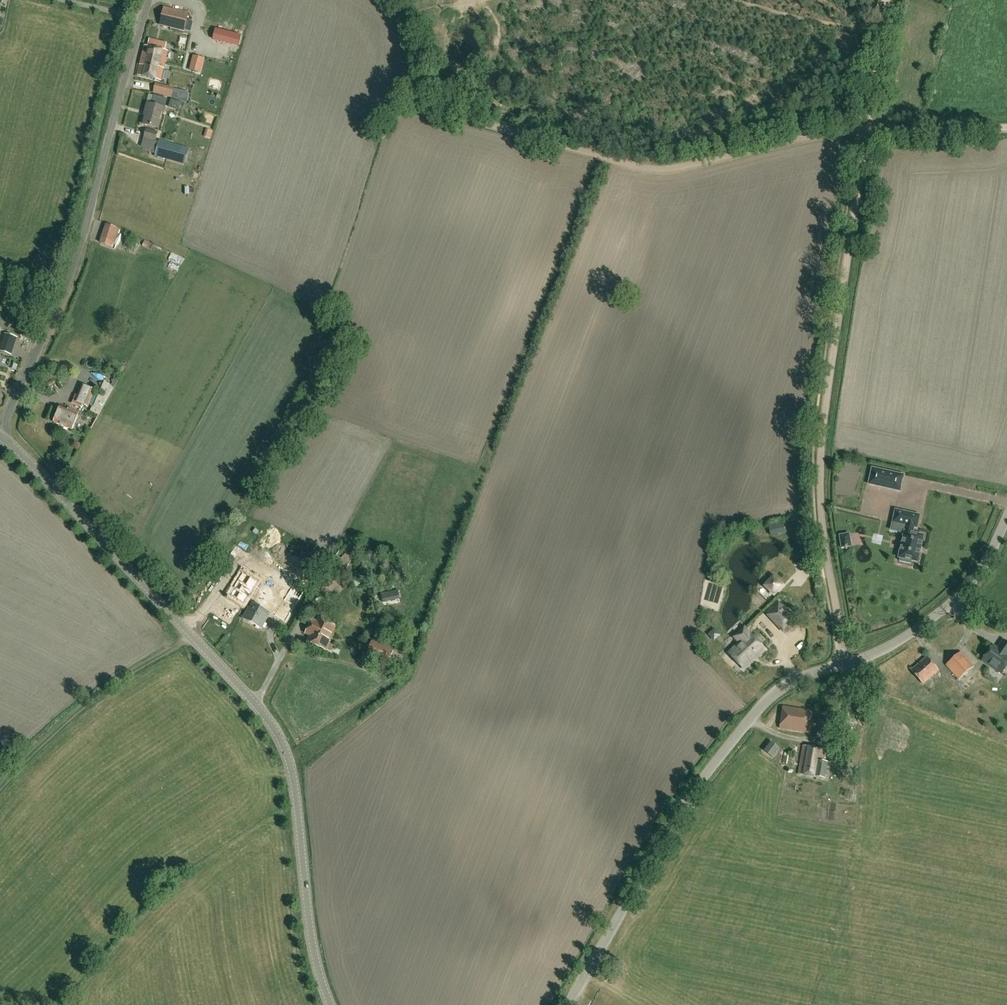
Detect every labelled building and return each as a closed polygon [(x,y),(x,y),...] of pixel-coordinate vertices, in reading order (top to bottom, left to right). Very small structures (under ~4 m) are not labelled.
[(184,30),(188,14),(165,9),(161,25),(184,30)] [(164,66),(168,51),(145,45),(141,60),(164,66)] [(185,62),(196,64),(197,55),(186,54),(185,62)] [(198,66),(209,71),(213,62),(202,57),(198,66)] [(161,81),(164,66),(141,60),(138,75),(161,81)] [(172,98),(174,88),(165,86),(163,96),(172,98)] [(162,108),(164,99),(155,96),(152,105),(147,104),(145,111),(147,111),(143,125),(159,129),(165,108),(162,108)] [(156,142),(158,132),(147,129),(144,138),(156,142)] [(183,166),(188,149),(161,140),(155,156),(183,166)] [(113,247),(119,229),(107,225),(101,243),(113,247)] [(170,258),(183,263),(185,256),(172,251),(170,258)] [(5,334),(3,340),(13,343),(15,337),(5,334)] [(87,407),(94,390),(82,385),(77,397),(80,399),(78,403),(87,407)] [(98,415),(101,410),(93,406),(90,411),(98,415)] [(72,413),(60,408),(54,423),(72,430),(78,415),(79,413),(73,410),(72,413)] [(872,468),(869,484),(900,491),(903,475),(872,468)] [(896,511),(893,522),(907,525),(905,532),(899,558),(899,557),(899,558),(900,559),(899,561),(911,564),(912,561),(917,562),(918,562),(923,537),(924,536),(923,536),(912,534),(914,527),(917,528),(919,516),(896,511)] [(778,535),(775,526),(769,527),(771,537),(778,535)] [(848,549),(848,547),(851,547),(849,534),(840,536),(842,548),(845,548),(846,549),(848,549)] [(235,560),(241,550),(237,547),(231,557),(235,560)] [(345,573),(354,556),(341,548),(331,565),(313,594),(326,602),(344,573),(345,573)] [(242,565),(226,593),(244,603),(260,575),(242,565)] [(262,626),(280,595),(262,584),(244,615),(262,626)] [(764,592),(771,599),(779,591),(772,584),(764,592)] [(295,587),(285,602),(296,609),(305,593),(295,587)] [(787,632),(796,624),(779,605),(770,614),(787,632)] [(336,626),(319,618),(317,622),(313,620),(307,633),(311,635),(308,641),(325,649),(336,626)] [(744,669),(765,649),(750,634),(730,654),(744,669)] [(1003,672),(1006,666),(1006,643),(1002,640),(996,648),(993,646),(982,661),(990,666),(992,664),(1003,672)] [(389,664),(394,648),(372,641),(367,657),(389,664)] [(958,677),(975,663),(962,647),(945,661),(958,677)] [(923,684),(938,670),(926,657),(911,670),(923,684)] [(780,728),(809,733),(812,711),(783,707),(780,728)] [(772,757),(778,748),(771,743),(764,751),(772,757)] [(824,779),(827,763),(823,762),(825,749),(803,745),(798,774),(824,779)]
